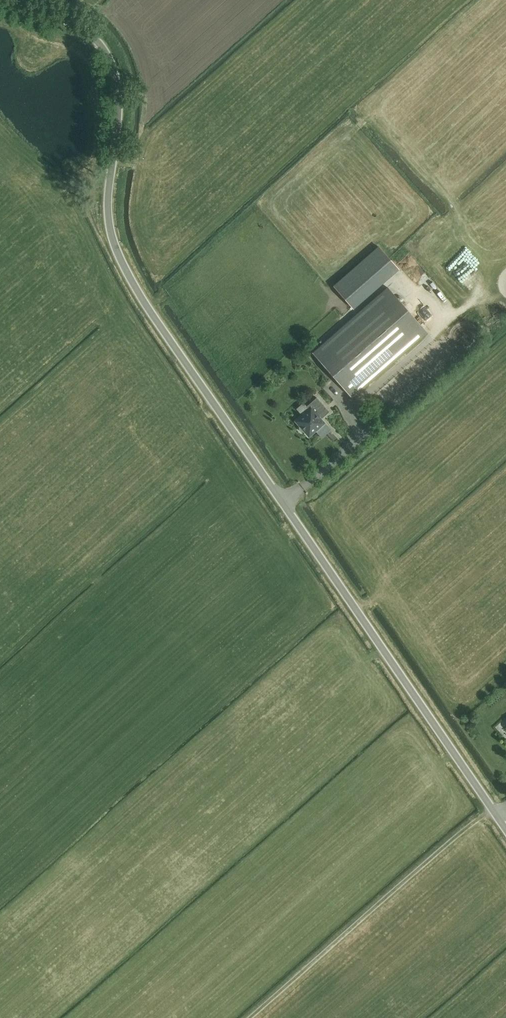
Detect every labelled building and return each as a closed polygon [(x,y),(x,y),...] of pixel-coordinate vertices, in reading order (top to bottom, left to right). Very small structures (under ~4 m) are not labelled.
[(333,286),(345,300),(353,309),(398,269),(379,247),(333,286)] [(455,284),(460,291),(466,287),(461,280),(455,284)] [(352,399),(427,333),(387,288),(312,354),(352,399)] [(329,412),(316,398),(306,407),(309,410),(295,422),(299,426),(299,428),(299,430),(300,431),(301,432),(303,433),(305,432),(309,437),(324,424),(320,420),(329,412)]
